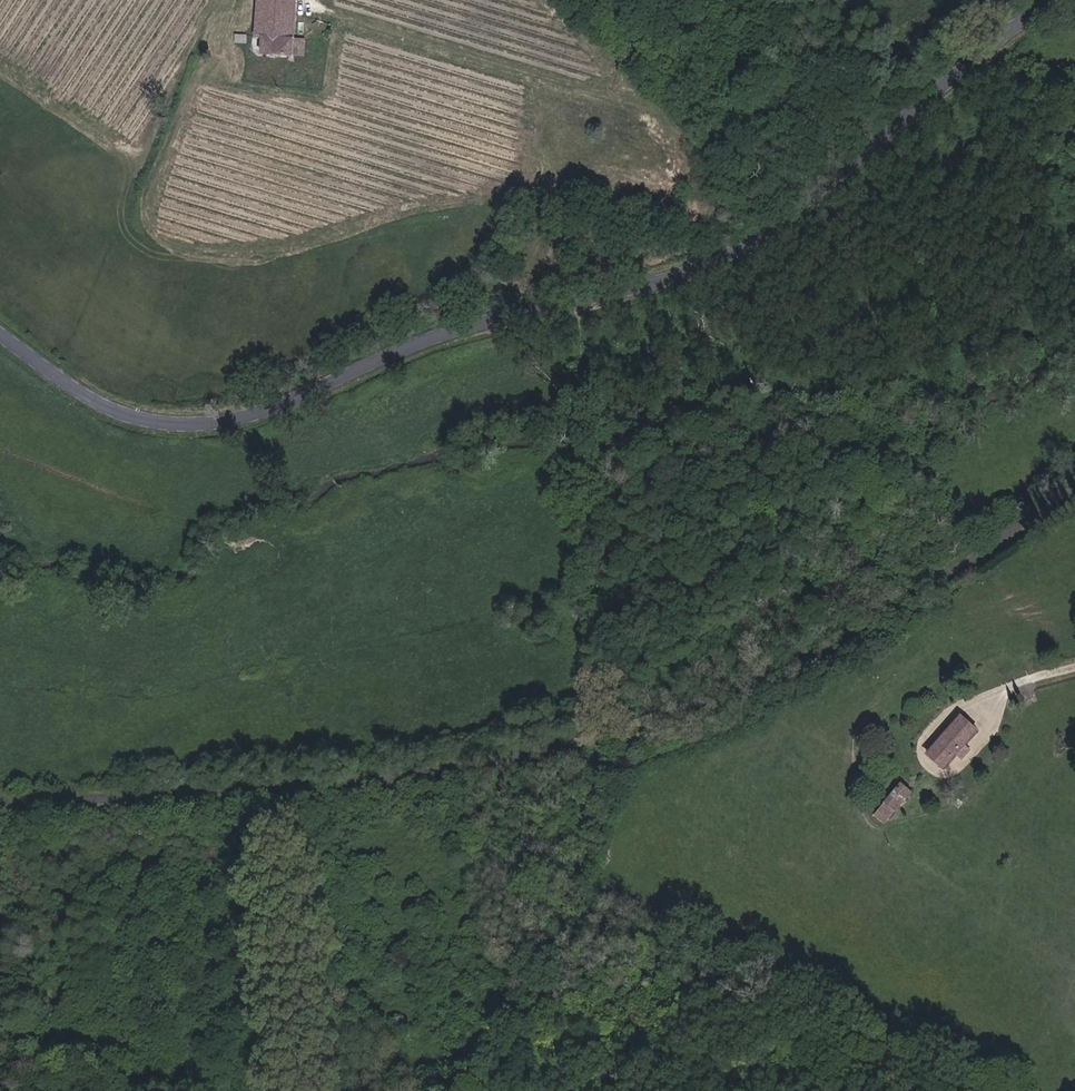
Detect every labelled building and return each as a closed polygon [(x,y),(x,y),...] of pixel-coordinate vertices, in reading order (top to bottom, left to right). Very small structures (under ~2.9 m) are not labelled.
[(296,0),(258,0),(255,37),(263,38),(262,55),(293,56),(294,40),(296,0)] [(246,44),(247,36),(236,35),(235,43),(246,44)] [(304,56),(305,40),(294,40),(293,56),(304,56)] [(947,707),(914,742),(960,780),(991,745),(947,707)] [(901,785),(886,803),(895,810),(911,792),(901,785)]
